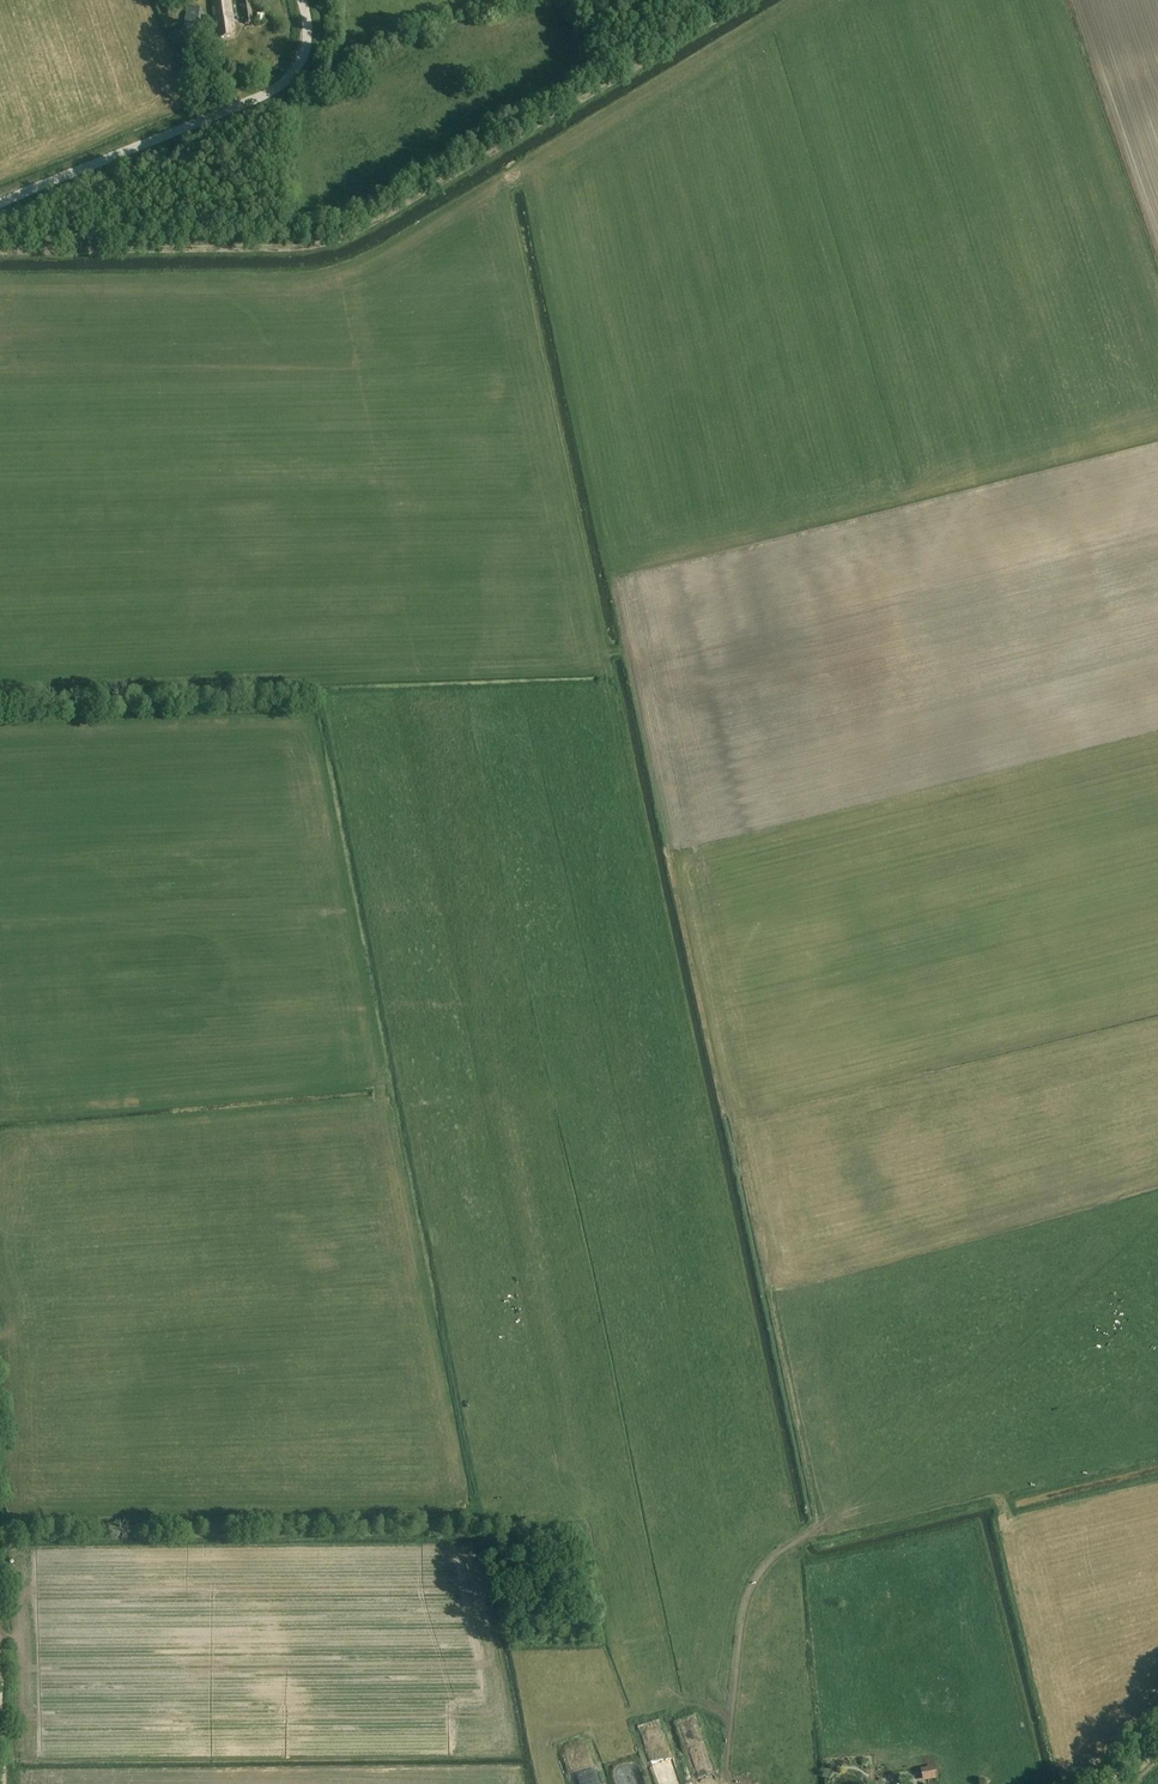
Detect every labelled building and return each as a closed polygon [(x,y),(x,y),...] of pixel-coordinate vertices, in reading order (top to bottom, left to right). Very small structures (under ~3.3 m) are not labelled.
[(232,17),(229,0),(221,0),(212,1),(216,29),(216,30),(215,30),(215,36),(220,35),(221,37),(234,36),(232,17)] [(244,24),(252,23),(249,0),(241,0),(244,24)] [(186,6),(183,22),(196,24),(199,8),(186,6)] [(179,28),(173,33),(182,43),(188,38),(179,28)]
